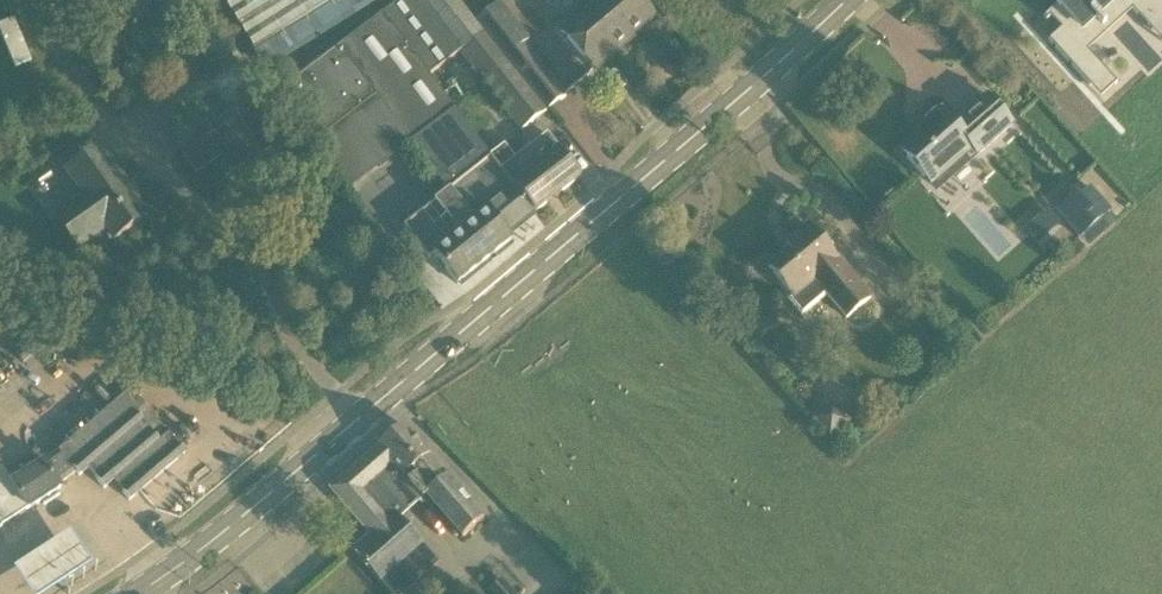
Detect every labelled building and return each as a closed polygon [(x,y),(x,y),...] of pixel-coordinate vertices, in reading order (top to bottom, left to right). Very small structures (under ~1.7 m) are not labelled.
[(268,71),(382,0),(223,0),(268,71)] [(458,52),(484,32),(476,22),(458,0),(401,0),(278,95),(311,141),(349,190),(412,143),(450,190),(404,228),(429,259),(434,255),(458,285),(511,242),(506,235),(534,213),(492,157),(491,155),(489,156),(454,109),(428,76),(458,52)] [(561,32),(594,71),(614,54),(612,52),(653,18),(638,0),(600,0),(589,9),(561,32)] [(1110,1),(1103,7),(1099,4),(1070,30),(1074,33),(1079,28),(1090,40),(1075,53),(1116,99),(1132,84),(1114,64),(1102,50),(1121,33),(1129,41),(1155,18),(1160,23),(1161,26),(1161,0),(1109,0),(1110,1)] [(529,38),(501,2),(476,22),(484,32),(504,57),(524,42),(529,38)] [(484,32),(458,52),(521,131),(546,112),(504,57),(484,32)] [(524,42),(504,57),(546,112),(566,97),(524,42)] [(212,130),(227,91),(205,81),(197,101),(196,100),(188,120),(212,130)] [(901,151),(924,178),(931,186),(948,170),(953,176),(959,170),(954,165),(965,156),(969,161),(1011,123),(988,97),(955,126),(942,111),(916,134),(918,136),(901,151)] [(209,135),(181,155),(196,175),(250,137),(237,118),(210,137),(209,135)] [(491,155),(492,157),(534,213),(535,214),(581,178),(547,135),(516,159),(505,144),(491,155)] [(77,249),(107,228),(115,239),(148,216),(100,147),(67,171),(84,196),(55,217),(77,249)] [(1058,211),(1074,229),(1080,236),(1108,211),(1089,190),(1079,199),(1076,196),(1058,211)] [(838,258),(836,260),(808,226),(783,247),(787,253),(769,268),(792,296),(787,299),(802,317),(827,295),(847,319),(871,298),(838,258)] [(129,501),(130,501),(185,454),(131,391),(53,457),(44,463),(58,485),(76,473),(79,477),(88,469),(104,489),(113,482),(129,501)] [(833,401),(810,418),(826,439),(849,422),(833,401)] [(381,581),(392,593),(403,593),(441,561),(401,516),(425,496),(461,537),(483,518),(402,426),(377,448),(330,490),(371,536),(355,551),(381,581)] [(9,480),(28,509),(29,510),(61,489),(58,485),(44,463),(36,452),(6,472),(4,473),(9,480)] [(9,480),(4,473),(6,472),(0,463),(0,485),(9,480)] [(9,480),(0,485),(0,527),(28,509),(9,480)] [(24,563),(39,593),(45,593),(101,566),(85,533),(24,563)] [(500,578),(488,589),(493,593),(514,593),(500,578)]
